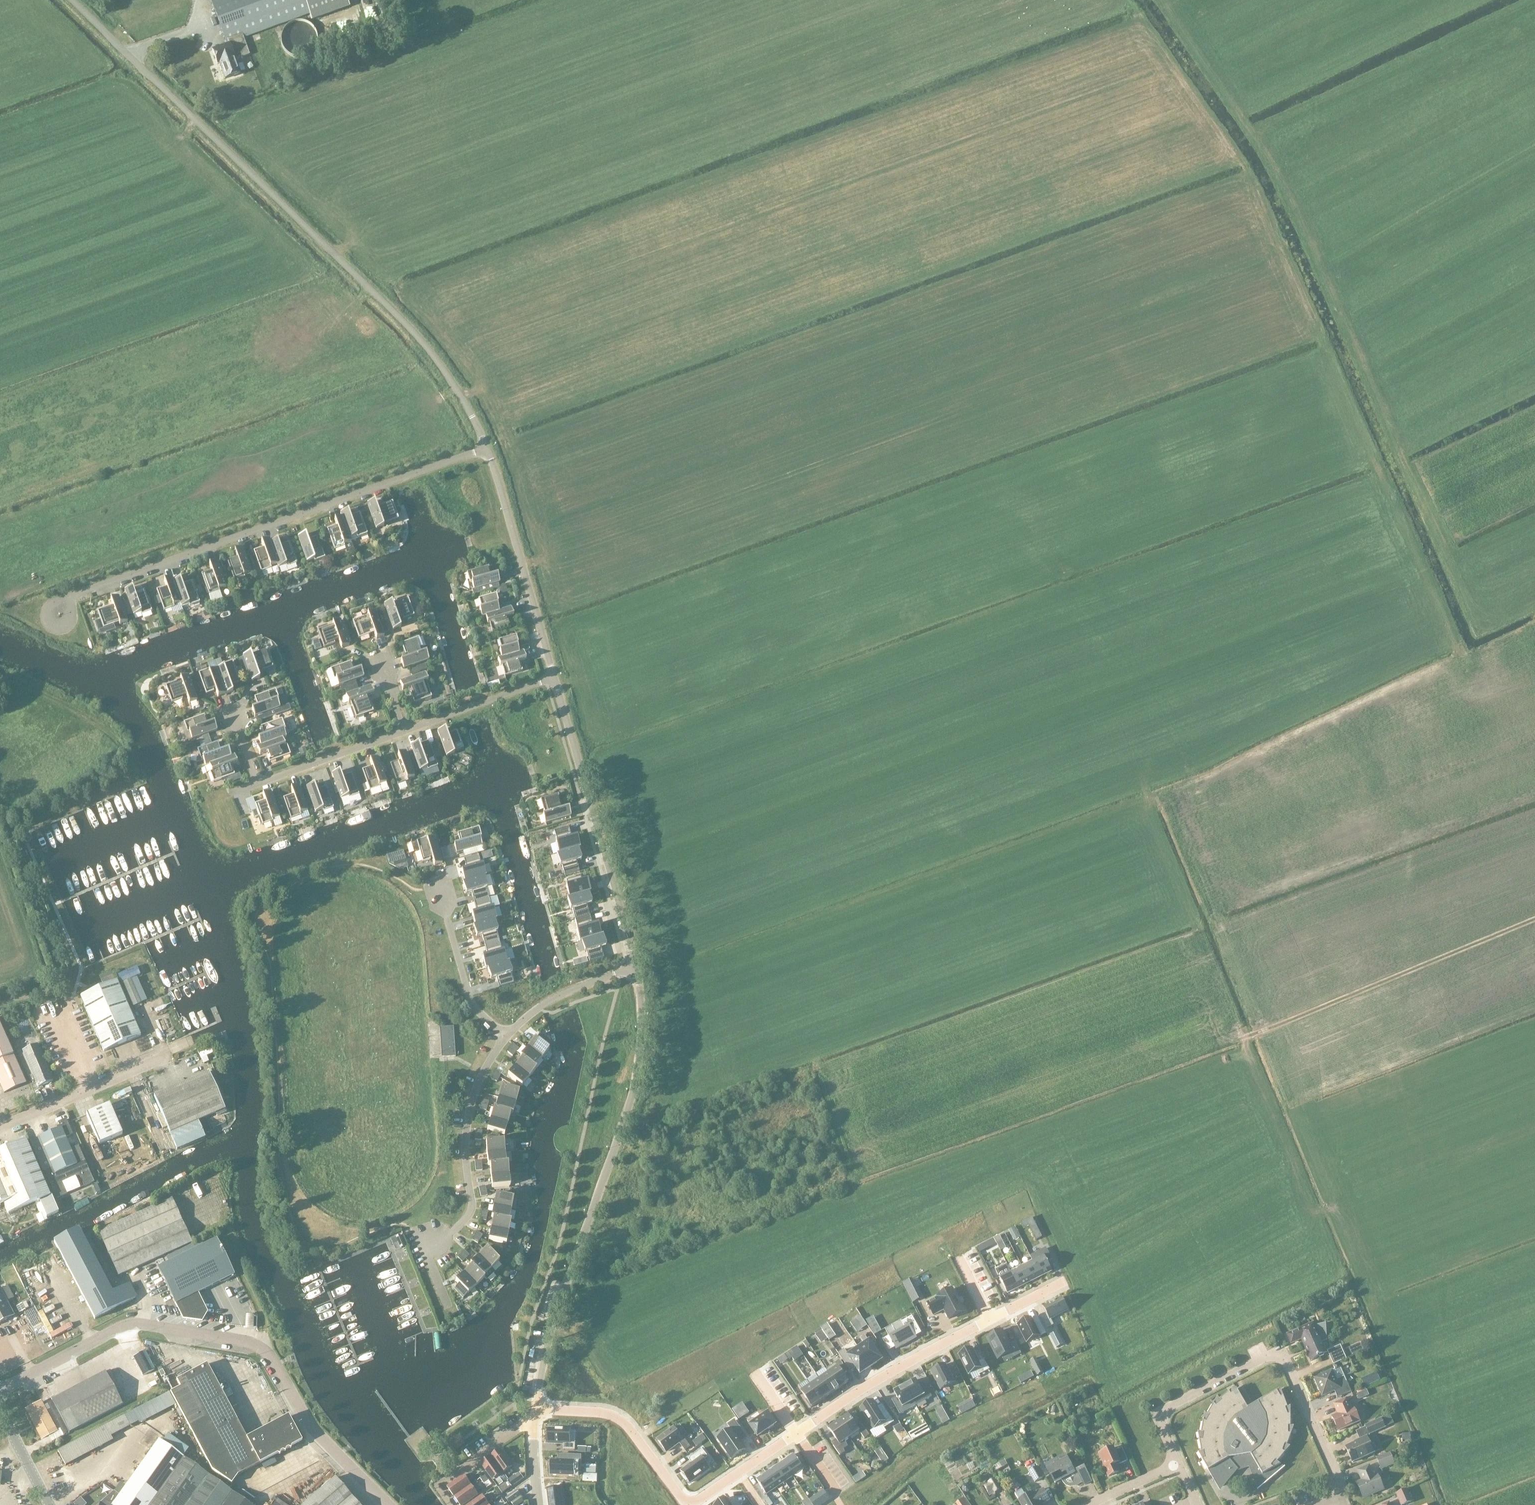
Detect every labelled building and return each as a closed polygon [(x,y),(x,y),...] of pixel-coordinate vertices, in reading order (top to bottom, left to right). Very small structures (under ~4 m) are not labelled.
[(309,14),(311,20),(349,7),(346,0),(209,0),(225,44),(228,43),(231,53),(217,59),(224,79),(239,73),(234,60),(248,55),(242,38),(309,14)] [(316,41),(316,40),(316,38),(316,36),(315,35),(315,33),(314,32),(313,31),(313,29),(312,28),(311,27),(309,26),(308,25),(307,24),(305,23),(304,23),(302,22),(301,22),(299,22),(298,21),(296,22),(295,22),(293,22),(291,23),(290,23),(289,24),(287,25),(286,26),(285,27),(284,28),(283,29),(282,31),(281,32),(281,33),(280,35),(280,36),(280,38),(280,40),(280,41),(280,43),(280,44),(281,46),(281,47),(282,49),(283,50),(284,51),(285,53),(286,54),(287,55),(289,55),(290,56),(291,57),(293,57),(295,58),(296,58),(298,58),(299,58),(301,58),(302,57),(304,57),(305,56),(307,55),(308,55),(309,54),(311,53),(312,51),(313,50),(313,49),(314,47),(315,46),(315,44),(316,43),(316,41)] [(166,41),(177,37),(174,29),(163,33),(166,41)] [(374,501),(366,504),(375,529),(383,527),(382,525),(387,523),(398,519),(392,502),(381,506),(381,508),(377,509),(374,501)] [(347,511),(340,513),(341,517),(349,539),(350,539),(356,536),(357,538),(360,537),(361,539),(367,536),(366,535),(367,534),(367,533),(368,532),(366,526),(364,527),(359,513),(352,516),(352,518),(350,518),(347,511)] [(329,536),(323,538),(326,545),(331,543),(334,551),(342,548),(344,547),(346,552),(354,549),(351,542),(350,539),(349,539),(341,517),(334,520),(337,528),(335,528),(334,526),(326,529),(329,536)] [(305,534),(297,537),(306,562),(313,560),(314,562),(317,561),(324,558),(317,537),(309,539),(310,541),(308,542),(305,534)] [(261,548),(253,551),(260,572),(271,569),(270,567),(277,564),(269,543),(268,539),(261,541),(263,550),(261,550),(261,548)] [(280,548),(277,540),(269,543),(277,564),(278,568),(285,566),(286,567),(296,564),(293,555),(298,553),(297,548),(291,550),(289,542),(281,545),(282,547),(280,548)] [(235,560),(234,558),(226,561),(234,582),(235,582),(235,583),(241,581),(241,579),(244,578),(243,576),(251,574),(249,569),(253,568),(249,558),(245,559),(242,548),(234,551),(237,559),(235,560)] [(209,571),(201,574),(206,588),(204,588),(206,594),(208,594),(209,595),(216,592),(219,591),(218,589),(225,587),(225,585),(229,584),(224,570),(221,561),(217,563),(216,561),(209,564),(211,572),(209,573),(209,571)] [(488,566),(466,573),(469,583),(471,583),(473,590),(471,590),(472,595),(498,587),(497,583),(499,583),(497,575),(489,577),(488,575),(490,574),(488,566)] [(163,587),(156,590),(163,611),(171,608),(174,607),(173,606),(180,603),(172,581),(171,578),(163,580),(166,588),(164,589),(163,587)] [(172,581),(180,603),(181,607),(188,604),(189,606),(192,605),(193,607),(199,605),(198,603),(199,603),(199,601),(200,601),(198,595),(198,594),(202,593),(199,586),(194,588),(192,581),(184,584),(185,586),(182,587),(180,579),(172,581)] [(499,595),(507,592),(505,586),(497,588),(499,595)] [(128,601),(124,602),(129,615),(132,614),(133,616),(140,613),(141,615),(143,614),(151,611),(144,590),(136,593),(137,595),(135,595),(132,587),(124,590),(128,601)] [(481,617),(485,616),(499,612),(496,602),(498,601),(496,594),(478,599),(480,607),(481,609),(479,609),(481,617)] [(108,607),(97,611),(103,628),(104,628),(105,630),(114,627),(113,625),(118,623),(119,625),(127,622),(125,617),(129,615),(124,602),(120,603),(118,597),(110,599),(113,607),(108,609),(108,607)] [(383,605),(392,630),(400,627),(397,619),(402,618),(402,620),(413,616),(410,605),(411,605),(409,599),(407,599),(407,598),(406,598),(405,597),(396,600),(397,602),(392,604),(391,602),(383,605)] [(511,608),(499,612),(485,616),(487,623),(489,623),(489,625),(492,633),(510,628),(507,620),(505,621),(505,618),(513,616),(511,608)] [(383,637),(383,634),(388,632),(384,621),(379,623),(374,611),(367,614),(367,616),(352,621),(352,622),(351,623),(353,629),(354,628),(358,639),(369,635),(368,633),(373,631),(376,639),(383,637)] [(318,630),(317,630),(323,648),(334,644),(334,642),(338,640),(341,649),(349,646),(339,620),(332,623),(332,625),(327,627),(326,625),(317,628),(318,630)] [(498,641),(496,642),(497,648),(500,647),(500,648),(501,650),(499,651),(501,658),(519,653),(517,646),(516,644),(518,643),(516,635),(498,640),(498,641)] [(411,640),(401,644),(404,655),(406,654),(408,659),(400,661),(403,669),(428,660),(426,652),(424,653),(418,637),(417,638),(416,636),(410,638),(411,640)] [(250,653),(242,656),(251,681),(259,679),(256,671),(261,669),(261,671),(272,667),(266,649),(251,655),(250,653)] [(523,652),(519,653),(501,658),(497,659),(499,667),(501,666),(502,669),(504,677),(522,671),(520,663),(518,664),(517,662),(525,660),(523,652)] [(223,667),(216,669),(225,694),(232,692),(229,684),(232,683),(232,685),(240,682),(232,661),(222,665),(223,667)] [(354,680),(363,677),(360,669),(352,672),(352,670),(354,669),(351,662),(337,667),(336,665),(330,667),(331,669),(330,669),(332,677),(333,680),(335,679),(338,686),(339,686),(341,685),(343,690),(344,690),(346,689),(355,686),(353,681),(354,680)] [(417,668),(409,671),(411,675),(419,672),(418,672),(426,669),(424,664),(417,667),(417,668)] [(198,673),(205,695),(213,692),(212,690),(214,689),(217,697),(225,694),(216,669),(209,671),(208,670),(198,673)] [(425,673),(399,682),(402,690),(410,687),(412,692),(410,693),(414,704),(424,700),(425,701),(431,699),(430,698),(431,697),(431,696),(433,696),(429,686),(428,687),(426,682),(428,681),(425,673)] [(180,680),(165,686),(171,703),(182,699),(181,697),(186,696),(189,704),(196,701),(194,695),(199,694),(195,683),(190,684),(187,676),(180,678),(180,680)] [(367,701),(365,697),(373,694),(371,686),(357,691),(355,686),(346,689),(348,695),(345,695),(348,703),(350,703),(352,708),(350,709),(353,718),(355,717),(355,718),(356,718),(357,719),(363,717),(362,715),(373,712),(369,701),(367,701)] [(266,719),(281,713),(279,709),(280,709),(279,708),(277,700),(279,700),(278,697),(275,689),(254,697),(256,705),(258,704),(259,706),(251,709),(254,717),(264,713),(266,719)] [(204,715),(183,722),(187,733),(188,732),(191,739),(200,736),(202,741),(209,739),(207,734),(217,730),(214,722),(206,725),(205,723),(207,723),(204,715)] [(258,739),(260,746),(282,738),(282,739),(286,737),(283,730),(285,729),(284,727),(281,719),(260,727),(263,734),(265,734),(266,736),(258,739)] [(445,728),(437,731),(446,757),(454,754),(453,752),(455,751),(463,748),(456,731),(449,734),(449,736),(447,736),(445,728)] [(284,745),(282,739),(282,738),(260,746),(256,747),(259,755),(267,752),(268,754),(266,755),(269,763),(290,755),(287,747),(286,745),(284,745)] [(204,747),(197,749),(201,760),(202,759),(205,766),(209,765),(230,757),(228,749),(220,752),(219,750),(221,749),(218,742),(211,744),(209,739),(202,741),(204,747)] [(437,767),(435,759),(440,757),(437,749),(432,751),(429,745),(422,747),(422,749),(420,750),(418,743),(410,746),(419,771),(426,769),(427,770),(430,769),(437,767)] [(307,753),(304,747),(298,749),(300,755),(307,753)] [(414,777),(405,752),(397,754),(400,762),(398,763),(397,761),(389,764),(397,785),(405,783),(405,782),(407,781),(407,780),(414,777)] [(237,763),(234,755),(230,757),(209,765),(211,771),(209,772),(213,782),(224,779),(226,784),(230,783),(228,777),(234,775),(231,767),(229,768),(229,766),(237,763)] [(361,770),(369,791),(377,788),(379,787),(379,786),(386,783),(382,773),(386,772),(383,763),(379,764),(377,758),(369,760),(372,768),(370,769),(369,767),(361,770)] [(348,798),(358,795),(351,773),(343,776),(343,778),(341,778),(339,771),(331,774),(334,781),(331,782),(335,794),(338,793),(340,799),(347,797),(348,798)] [(325,811),(333,808),(325,786),(317,789),(318,791),(316,792),(313,784),(306,787),(315,813),(322,810),(323,812),(325,811)] [(307,811),(298,786),(290,788),(293,796),(291,797),(290,795),(282,798),(290,819),(298,817),(298,816),(300,815),(300,814),(307,811)] [(256,810),(251,812),(253,818),(259,816),(259,818),(258,819),(260,825),(261,824),(262,825),(270,822),(272,821),(272,820),(279,817),(270,792),(262,794),(265,802),(263,803),(262,801),(254,804),(256,810)] [(558,794),(540,799),(544,815),(542,815),(544,823),(570,816),(568,808),(560,810),(559,806),(561,805),(558,794)] [(462,843),(453,845),(456,853),(476,847),(478,853),(483,851),(482,846),(479,838),(481,838),(481,835),(478,827),(477,828),(477,826),(470,828),(471,829),(457,833),(459,841),(461,841),(462,843)] [(568,827),(553,831),(556,842),(555,843),(558,853),(558,854),(578,848),(578,849),(580,848),(576,836),(571,838),(568,827)] [(413,853),(419,851),(422,863),(430,860),(429,858),(431,858),(434,866),(442,864),(434,838),(427,840),(426,838),(410,842),(413,853)] [(444,841),(438,843),(441,854),(447,853),(444,841)] [(558,853),(556,854),(559,866),(561,865),(564,875),(578,871),(575,861),(581,859),(578,849),(578,848),(558,854),(558,853)] [(389,864),(399,869),(406,867),(402,852),(387,856),(389,864)] [(466,870),(461,871),(464,882),(483,876),(484,877),(485,876),(482,865),(480,865),(478,857),(477,855),(473,857),(473,858),(474,861),(464,864),(466,868),(466,870)] [(464,882),(462,882),(465,894),(471,892),(474,902),(488,898),(485,888),(487,888),(484,877),(483,876),(464,882)] [(567,886),(565,886),(568,897),(588,892),(590,892),(587,880),(581,882),(580,877),(565,881),(567,886)] [(568,897),(566,898),(570,909),(571,909),(574,919),(589,915),(586,905),(591,903),(588,892),(568,897)] [(476,913),(471,914),(474,925),(494,920),(496,920),(493,908),(491,908),(488,898),(474,902),(476,913)] [(589,915),(574,919),(577,930),(576,930),(579,942),(581,941),(600,935),(597,924),(592,926),(589,915)] [(474,925),(472,926),(476,937),(481,936),(484,946),(498,941),(495,931),(497,931),(494,920),(474,925)] [(600,935),(581,941),(584,952),(586,952),(589,962),(593,961),(592,955),(602,953),(600,947),(605,946),(602,934),(600,935)] [(487,956),(482,957),(485,969),(487,968),(506,962),(503,951),(501,952),(498,941),(484,946),(487,956)] [(506,962),(487,968),(490,979),(495,978),(497,983),(502,981),(503,986),(513,984),(510,973),(511,973),(508,961),(506,962)] [(110,973),(99,978),(102,987),(114,982),(110,973)] [(141,1003),(130,980),(122,983),(132,1006),(141,1003)] [(102,987),(79,997),(73,999),(77,1007),(83,1004),(103,1052),(140,1036),(116,981),(114,982),(102,987)] [(4,1093),(26,1083),(0,1026),(0,1085),(4,1093)] [(441,1027),(443,1057),(455,1057),(453,1027),(441,1027)] [(534,1039),(527,1047),(541,1059),(548,1050),(545,1048),(550,1043),(539,1035),(535,1040),(534,1039)] [(513,1044),(510,1048),(515,1052),(518,1049),(513,1044)] [(22,1051),(38,1088),(52,1082),(37,1045),(22,1051)] [(527,1047),(520,1056),(535,1069),(536,1069),(534,1067),(541,1059),(527,1047)] [(209,1048),(200,1053),(204,1060),(213,1054),(209,1048)] [(515,1052),(510,1048),(507,1052),(512,1056),(515,1052)] [(468,1054),(465,1059),(474,1064),(476,1060),(468,1054)] [(521,1058),(514,1067),(528,1078),(535,1069),(520,1056),(519,1057),(521,1058)] [(528,1078),(514,1067),(507,1075),(521,1087),(528,1078)] [(153,1097),(177,1150),(205,1138),(198,1121),(216,1114),(217,1116),(226,1112),(209,1073),(153,1097)] [(501,1087),(498,1098),(515,1103),(518,1092),(501,1087)] [(493,1107),(493,1108),(512,1114),(515,1103),(498,1098),(495,1108),(493,1107)] [(109,1105),(86,1115),(99,1145),(122,1135),(109,1105)] [(493,1108),(489,1119),(507,1124),(510,1113),(512,1114),(493,1108)] [(507,1124),(489,1119),(486,1130),(504,1135),(507,1124)] [(53,1171),(49,1172),(46,1174),(56,1199),(66,1194),(62,1184),(79,1176),(84,1187),(93,1183),(78,1147),(70,1150),(65,1138),(72,1135),(65,1120),(58,1123),(60,1128),(38,1138),(53,1171)] [(3,1204),(8,1214),(39,1201),(46,1218),(58,1213),(51,1196),(49,1196),(26,1141),(0,1152),(0,1206),(3,1204)] [(485,1142),(486,1154),(504,1152),(503,1141),(485,1142)] [(107,1156),(121,1157),(121,1151),(108,1149),(107,1156)] [(486,1154),(487,1165),(507,1163),(505,1163),(504,1152),(486,1154)] [(489,1165),(490,1176),(508,1174),(507,1163),(487,1165),(489,1165)] [(508,1174),(490,1176),(491,1188),(509,1186),(508,1174)] [(495,1195),(493,1206),(510,1209),(513,1198),(495,1195)] [(98,1232),(118,1276),(191,1243),(171,1200),(98,1232)] [(180,1208),(186,1221),(196,1217),(191,1204),(180,1208)] [(493,1206),(490,1217),(510,1221),(508,1220),(510,1209),(493,1206)] [(492,1218),(490,1229),(508,1233),(510,1221),(490,1217),(490,1218),(492,1218)] [(1041,1237),(1035,1227),(1030,1229),(1036,1240),(1041,1237)] [(78,1229),(53,1242),(94,1320),(136,1298),(129,1284),(112,1293),(78,1229)] [(508,1233),(490,1229),(488,1240),(505,1243),(508,1233)] [(392,1245),(395,1244),(397,1243),(400,1249),(404,1247),(400,1235),(395,1237),(392,1238),(390,1239),(392,1245)] [(999,1236),(994,1239),(1000,1251),(1005,1248),(999,1236)] [(216,1239),(157,1268),(181,1319),(201,1321),(206,1312),(197,1293),(234,1275),(216,1239)] [(986,1242),(977,1247),(979,1253),(989,1248),(986,1242)] [(1045,1247),(1029,1255),(1032,1261),(1040,1277),(1051,1271),(1047,1262),(1051,1260),(1045,1247)] [(478,1256),(490,1269),(499,1261),(486,1248),(478,1256)] [(464,1251),(460,1254),(465,1259),(468,1255),(464,1251)] [(465,1259),(460,1254),(457,1257),(461,1262),(465,1259)] [(478,1256),(470,1264),(484,1278),(486,1280),(494,1273),(490,1269),(478,1256)] [(1040,1277),(1032,1261),(1021,1266),(1029,1283),(1040,1277)] [(471,1265),(463,1273),(475,1286),(484,1278),(470,1264),(469,1264),(471,1265)] [(1006,1265),(995,1270),(1007,1294),(1018,1288),(1010,1272),(1006,1265)] [(1029,1283),(1021,1266),(1010,1272),(1018,1288),(1029,1283)] [(475,1286),(463,1273),(454,1281),(458,1285),(453,1289),(462,1298),(467,1294),(475,1286)] [(937,1298),(927,1303),(933,1315),(943,1310),(948,1319),(963,1311),(952,1289),(936,1296),(937,1298)] [(13,1316),(0,1291),(0,1323),(13,1316)] [(14,1303),(17,1310),(27,1306),(23,1298),(14,1303)] [(1046,1313),(1040,1316),(1046,1328),(1052,1325),(1050,1320),(1067,1311),(1061,1298),(1043,1307),(1046,1313)] [(867,1326),(860,1316),(855,1319),(862,1329),(867,1326)] [(911,1339),(915,1336),(921,1333),(912,1317),(901,1322),(904,1327),(888,1336),(895,1348),(895,1350),(912,1340),(911,1339)] [(1026,1342),(1039,1336),(1030,1318),(1017,1325),(1026,1342)] [(820,1328),(829,1341),(835,1336),(827,1323),(820,1328)] [(1291,1344),(1295,1342),(1296,1341),(1301,1339),(1311,1361),(1319,1358),(1318,1357),(1326,1353),(1321,1342),(1326,1340),(1325,1325),(1314,1327),(1313,1324),(1287,1336),(1291,1344)] [(1001,1330),(987,1338),(997,1359),(1001,1357),(1012,1352),(1014,1357),(1020,1354),(1014,1342),(1009,1345),(1001,1330)] [(1056,1330),(1049,1334),(1051,1340),(1058,1336),(1056,1330)] [(863,1343),(857,1347),(858,1349),(870,1367),(881,1360),(864,1336),(860,1339),(863,1343)] [(1333,1365),(1346,1359),(1340,1345),(1327,1351),(1333,1365)] [(131,1352),(139,1375),(152,1370),(144,1347),(131,1352)] [(971,1348),(958,1355),(969,1375),(977,1371),(979,1375),(989,1370),(984,1360),(978,1362),(971,1348)] [(844,1349),(838,1354),(844,1364),(850,1359),(860,1374),(870,1367),(858,1349),(848,1356),(844,1349)] [(839,1360),(826,1370),(838,1388),(848,1382),(842,1375),(847,1372),(839,1360)] [(222,1393),(206,1364),(176,1381),(179,1388),(170,1393),(208,1464),(211,1471),(231,1485),(237,1476),(299,1443),(291,1429),(294,1428),(289,1419),(279,1424),(278,1422),(273,1421),(272,1426),(265,1429),(246,1439),(225,1398),(232,1394),(229,1389),(222,1393)] [(944,1365),(931,1371),(941,1389),(953,1383),(944,1365)] [(1351,1392),(1346,1382),(1340,1368),(1336,1369),(1336,1368),(1334,1369),(1334,1370),(1314,1379),(1322,1396),(1333,1391),(1336,1398),(1351,1392)] [(40,1403),(26,1410),(41,1439),(60,1429),(62,1434),(68,1431),(69,1433),(122,1405),(114,1390),(119,1388),(109,1370),(52,1401),(47,1404),(50,1410),(45,1412),(40,1403)] [(838,1388),(826,1370),(825,1370),(828,1374),(819,1380),(829,1395),(838,1388)] [(1375,1373),(1360,1379),(1364,1388),(1379,1381),(1375,1373)] [(829,1395),(819,1380),(810,1386),(820,1401),(829,1395)] [(931,1397),(923,1383),(918,1385),(915,1380),(904,1386),(915,1406),(931,1397)] [(820,1401),(810,1386),(801,1392),(806,1400),(805,1401),(810,1408),(820,1401)] [(896,1397),(891,1400),(899,1415),(915,1406),(904,1386),(894,1392),(896,1397)] [(1284,1453),(1291,1435),(1290,1434),(1290,1415),(1289,1415),(1283,1397),(1282,1397),(1278,1391),(1247,1409),(1236,1389),(1230,1393),(1229,1392),(1214,1405),(1213,1405),(1204,1421),(1203,1421),(1200,1440),(1199,1441),(1202,1460),(1201,1460),(1208,1471),(1210,1470),(1220,1487),(1236,1468),(1248,1464),(1257,1490),(1257,1491),(1284,1468),(1284,1467),(1283,1468),(1277,1462),(1285,1454),(1284,1453)] [(1337,1415),(1331,1417),(1338,1431),(1359,1422),(1353,1408),(1350,1409),(1346,1399),(1333,1405),(1337,1415)] [(872,1400),(860,1408),(873,1429),(869,1432),(874,1439),(886,1432),(884,1429),(893,1423),(885,1409),(880,1413),(877,1407),(872,1400)] [(974,1407),(971,1400),(964,1403),(968,1410),(974,1407)] [(732,1410),(739,1420),(744,1416),(737,1406),(732,1410)] [(747,1421),(757,1436),(775,1424),(767,1413),(754,1423),(751,1418),(747,1421)] [(842,1420),(838,1422),(849,1438),(858,1432),(864,1439),(869,1436),(862,1426),(857,1429),(847,1414),(841,1418),(842,1420)] [(1392,1423),(1389,1416),(1380,1420),(1365,1427),(1369,1435),(1384,1428),(1384,1427),(1392,1423)] [(129,1427),(124,1417),(57,1452),(65,1466),(112,1441),(110,1437),(129,1427)] [(239,1424),(242,1431),(253,1426),(250,1420),(239,1424)] [(730,1429),(717,1439),(731,1459),(745,1449),(740,1442),(742,1441),(740,1439),(745,1436),(734,1420),(727,1425),(730,1429)] [(849,1438),(838,1422),(834,1425),(833,1423),(827,1428),(838,1442),(833,1446),(839,1456),(844,1452),(843,1450),(847,1447),(844,1442),(849,1438)] [(673,1428),(657,1440),(666,1452),(678,1443),(684,1451),(689,1447),(683,1438),(682,1439),(673,1428)] [(548,1429),(547,1443),(563,1444),(563,1450),(574,1451),(575,1444),(569,1443),(570,1432),(570,1430),(548,1429)] [(1086,1436),(1079,1430),(1074,1435),(1081,1441),(1086,1436)] [(702,1435),(692,1442),(696,1447),(706,1440),(702,1435)] [(1357,1443),(1345,1448),(1352,1463),(1373,1454),(1373,1453),(1379,1450),(1374,1439),(1368,1442),(1366,1437),(1356,1442),(1357,1443)] [(120,1496),(113,1504),(187,1504),(208,1476),(182,1458),(188,1450),(171,1438),(165,1446),(159,1441),(120,1496)] [(460,1438),(444,1449),(451,1458),(456,1454),(454,1451),(464,1443),(460,1438)] [(814,1443),(823,1452),(828,1448),(819,1439),(814,1443)] [(465,1445),(460,1447),(466,1458),(471,1455),(465,1445)] [(1113,1448),(1099,1454),(1105,1468),(1104,1469),(1108,1477),(1119,1472),(1116,1466),(1127,1461),(1122,1449),(1114,1452),(1113,1448)] [(691,1464),(680,1472),(689,1483),(709,1468),(708,1468),(715,1463),(710,1456),(708,1458),(701,1449),(687,1459),(691,1464)] [(500,1450),(490,1457),(503,1474),(507,1471),(510,1475),(513,1473),(510,1468),(512,1467),(500,1450)] [(1389,1454),(1376,1459),(1380,1470),(1393,1465),(1389,1454)] [(550,1461),(549,1475),(574,1477),(574,1469),(580,1469),(581,1456),(565,1455),(565,1462),(550,1461)] [(793,1455),(782,1462),(792,1477),(803,1469),(798,1462),(793,1455)] [(1050,1471),(1050,1474),(1055,1484),(1063,1479),(1065,1482),(1067,1484),(1070,1485),(1073,1485),(1075,1484),(1076,1486),(1082,1483),(1084,1486),(1091,1482),(1083,1468),(1073,1473),(1064,1456),(1047,1465),(1050,1471)] [(503,1483),(501,1481),(498,1477),(503,1474),(490,1457),(480,1464),(493,1481),(495,1479),(498,1484),(497,1484),(499,1486),(503,1483)] [(1004,1459),(992,1467),(994,1471),(1007,1464),(1004,1459)] [(782,1462),(774,1467),(784,1482),(792,1477),(782,1462)] [(1362,1481),(1356,1484),(1362,1499),(1383,1490),(1376,1475),(1373,1476),(1368,1466),(1357,1471),(1362,1481)] [(774,1467),(766,1473),(776,1488),(784,1482),(774,1467)] [(1035,1483),(1043,1478),(1037,1467),(1029,1472),(1035,1483)] [(766,1473),(756,1480),(761,1488),(766,1495),(776,1488),(766,1473)] [(447,1488),(454,1497),(471,1485),(468,1481),(472,1478),(470,1474),(465,1477),(464,1476),(447,1488)] [(515,1475),(507,1480),(512,1487),(520,1481),(515,1475)] [(852,1478),(856,1483),(860,1480),(857,1475),(852,1478)] [(208,1476),(187,1504),(248,1504),(208,1476)] [(334,1478),(304,1504),(357,1504),(334,1478)] [(994,1493),(1001,1489),(995,1478),(987,1482),(988,1484),(983,1486),(988,1494),(993,1491),(994,1493)] [(460,1504),(464,1504),(478,1495),(476,1493),(481,1490),(478,1486),(474,1489),(471,1485),(454,1497),(460,1504)] [(549,1504),(562,1504),(560,1487),(547,1489),(549,1504)] [(1009,1487),(1007,1491),(1015,1495),(1018,1491),(1009,1487)] [(1021,1504),(1041,1504),(1049,1500),(1043,1489),(1034,1495),(1032,1492),(1018,1500),(1021,1504)] [(1396,1494),(1400,1504),(1403,1504),(1412,1501),(1406,1489),(1396,1494)] [(509,1503),(520,1495),(517,1490),(505,1498),(509,1503)] [(120,1496),(114,1491),(98,1504),(113,1504),(120,1496)] [(812,1504),(821,1504),(829,1500),(823,1491),(809,1500),(812,1504)] [(486,1502),(490,1499),(488,1495),(484,1498),(482,1496),(470,1504),(489,1504),(486,1502)] [(521,1497),(511,1504),(512,1504),(520,1504),(524,1502),(521,1497)]
